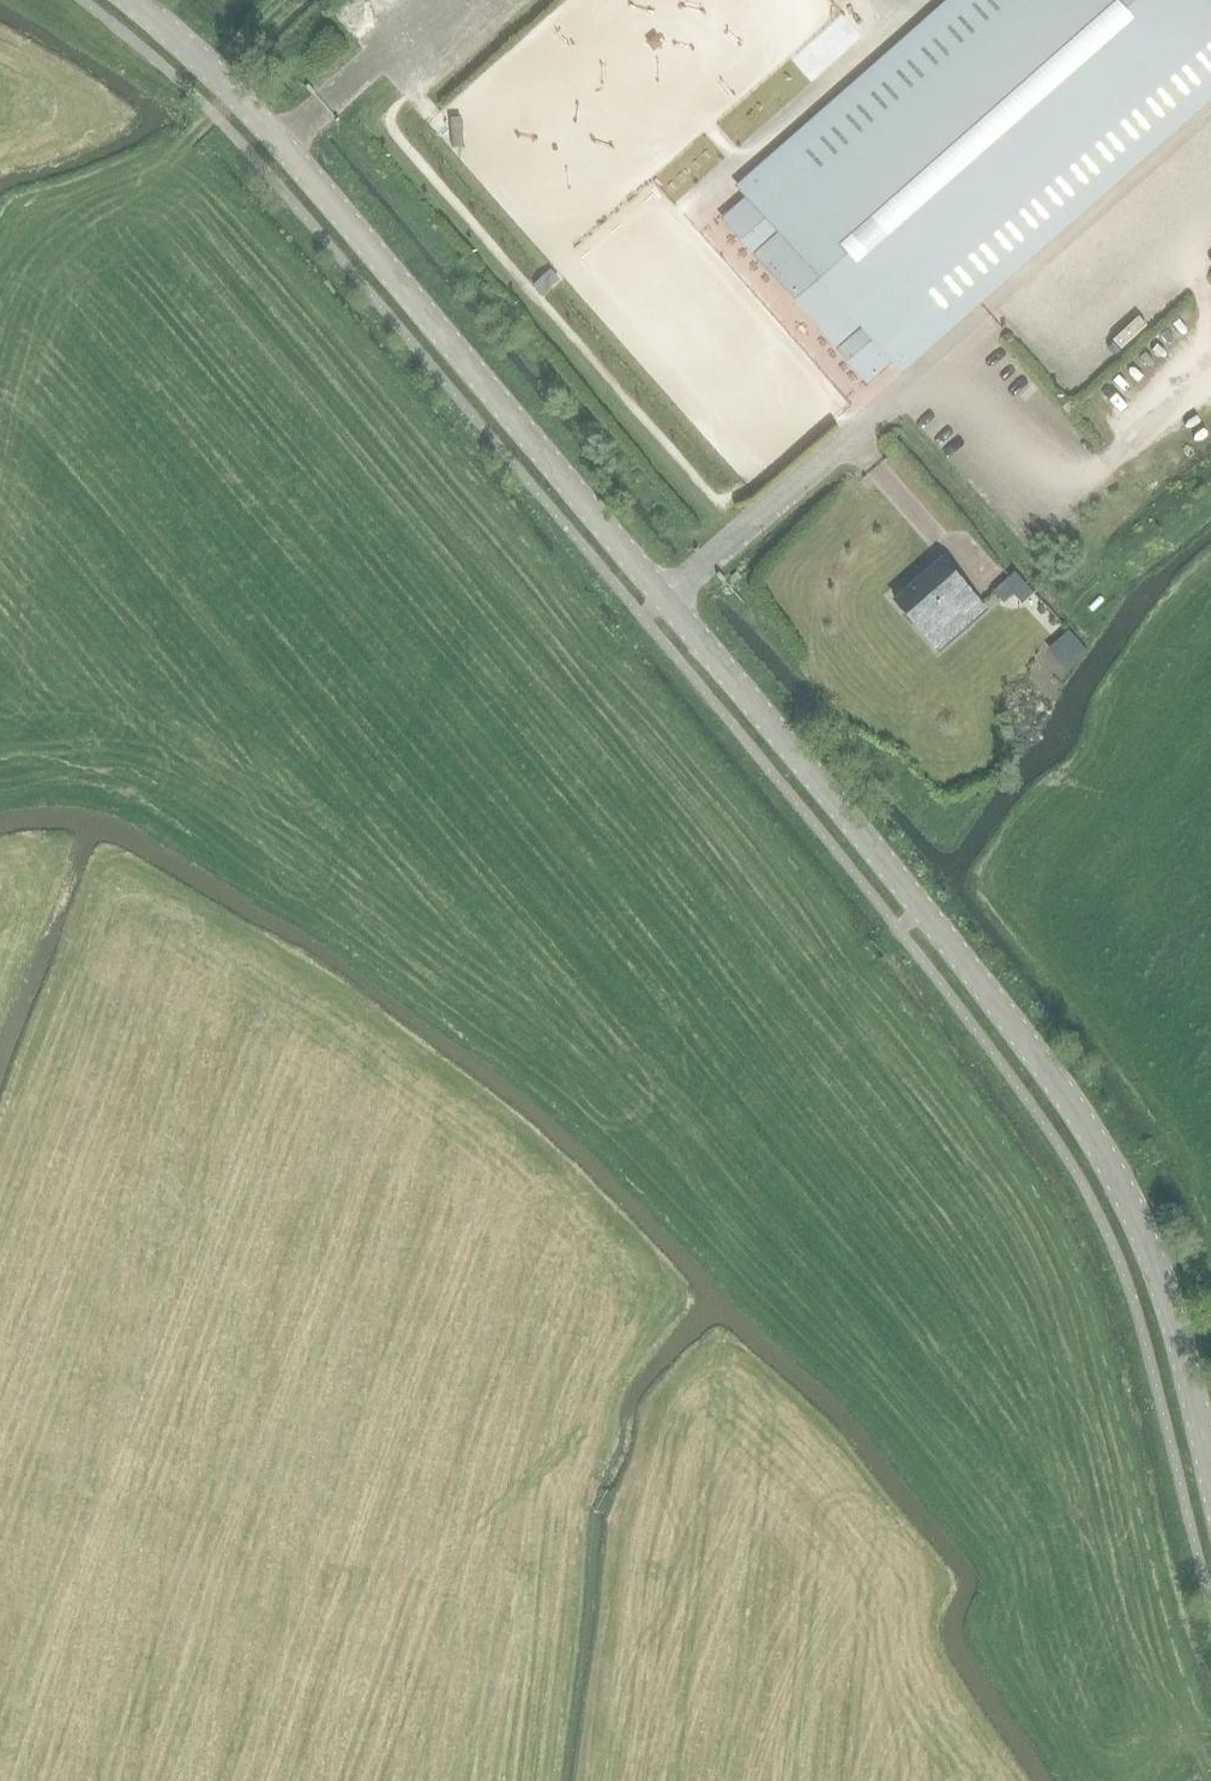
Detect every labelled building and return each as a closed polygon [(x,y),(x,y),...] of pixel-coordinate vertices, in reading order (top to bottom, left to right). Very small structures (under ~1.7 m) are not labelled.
[(791,300),(866,384),(891,362),(901,374),(1210,99),(1210,3),(1209,0),(945,0),(735,186),(744,197),(720,219),(791,300)] [(540,278),(532,285),(541,295),(549,288),(540,278)] [(988,610),(939,556),(934,561),(930,558),(904,581),(907,585),(891,600),(939,654),(988,610)] [(1031,592),(1014,573),(996,590),(1004,599),(1013,591),(1021,600),(1031,592)] [(1088,652),(1086,650),(1069,631),(1059,640),(1077,661),(1079,660),(1088,652)]
